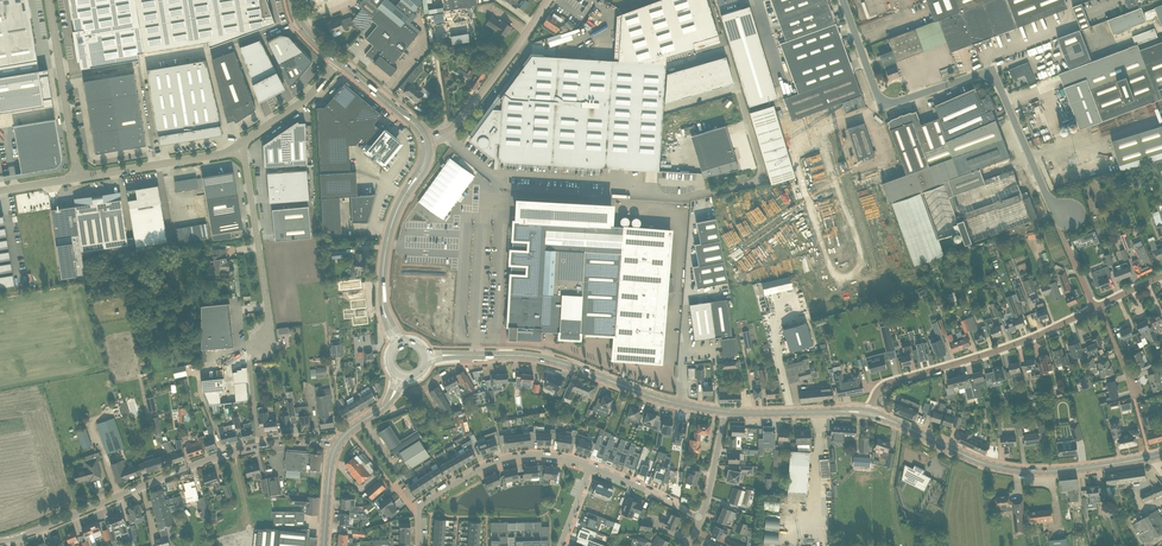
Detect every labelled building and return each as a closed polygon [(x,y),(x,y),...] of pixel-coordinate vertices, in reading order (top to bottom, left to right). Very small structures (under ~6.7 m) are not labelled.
[(37,60),(37,61),(38,61),(31,18),(28,0),(0,0),(0,66),(37,60)] [(135,0),(70,0),(75,30),(73,30),(75,44),(77,43),(81,68),(139,58),(138,53),(144,52),(135,0)] [(268,0),(135,0),(144,52),(208,41),(209,47),(275,22),(269,5),(268,0)] [(372,20),(380,10),(369,0),(368,0),(363,0),(358,5),(362,8),(352,20),(363,30),(372,20)] [(369,0),(380,10),(400,27),(404,23),(409,16),(413,11),(414,11),(422,1),(422,0),(400,0),(395,5),(389,0),(369,0)] [(445,10),(477,4),(477,0),(443,0),(445,10)] [(469,140),(495,158),(496,143),(499,143),(498,161),(600,167),(659,171),(660,171),(660,170),(659,170),(666,63),(666,57),(695,48),(693,42),(718,34),(707,0),(657,0),(633,9),(621,13),(618,60),(532,55),(521,69),(473,134),(469,140)] [(506,1),(511,4),(512,2),(523,10),(528,2),(526,0),(505,0),(506,1)] [(786,41),(780,44),(797,93),(853,72),(827,0),(771,0),(786,41)] [(895,8),(902,26),(973,0),(870,0),(870,1),(865,3),(870,17),(895,8)] [(939,19),(951,52),(1018,27),(1016,21),(1066,2),(1065,0),(990,0),(939,19)] [(1125,4),(1126,4),(1127,6),(1126,6),(1126,7),(1127,7),(1129,10),(1156,0),(1125,0),(1126,3),(1125,4)] [(1143,12),(1141,7),(1107,20),(1113,34),(1146,21),(1160,16),(1161,22),(1161,5),(1143,12)] [(721,15),(748,106),(777,97),(775,90),(749,6),(721,15)] [(372,60),(378,53),(392,37),(400,27),(380,10),(372,20),(378,25),(366,39),(373,45),(365,54),(372,60)] [(436,21),(445,20),(444,12),(435,13),(436,21)] [(1077,18),(1081,29),(1090,26),(1086,14),(1077,18)] [(544,23),(557,32),(562,24),(549,15),(544,23)] [(497,30),(505,36),(511,27),(499,19),(498,20),(491,16),(486,24),(497,31),(497,30)] [(344,29),(344,28),(348,26),(345,19),(340,21),(340,19),(327,24),(331,34),(344,29)] [(564,23),(570,30),(575,26),(569,20),(564,23)] [(392,37),(378,53),(380,55),(374,62),(391,76),(397,68),(392,65),(418,34),(404,23),(400,27),(392,37)] [(892,51),(889,52),(893,62),(923,51),(915,28),(888,39),(892,51)] [(1132,36),(1136,45),(1138,44),(1158,37),(1154,28),(1132,36)] [(1057,38),(1069,68),(1091,59),(1080,29),(1057,38)] [(267,41),(290,85),(293,83),(312,61),(296,45),(289,36),(280,34),(267,41)] [(285,88),(260,39),(240,47),(259,101),(285,88)] [(1140,50),(1138,44),(1136,45),(1059,73),(1080,129),(1161,98),(1161,41),(1140,50)] [(256,108),(234,50),(212,59),(227,118),(231,116),(235,122),(236,121),(236,122),(254,110),(254,109),(256,108)] [(895,67),(893,62),(889,52),(880,55),(884,66),(884,65),(886,70),(889,80),(890,79),(890,80),(894,79),(894,78),(899,76),(895,67)] [(722,87),(733,83),(726,56),(714,60),(704,62),(704,63),(684,68),(674,71),(667,73),(664,103),(682,98),(691,95),(712,89),(722,87)] [(224,133),(206,59),(147,69),(158,135),(160,144),(224,133)] [(454,64),(459,67),(481,81),(485,74),(479,70),(476,74),(459,63),(460,61),(458,59),(457,61),(455,63),(454,64)] [(1012,78),(1014,77),(1014,79),(1025,75),(1028,83),(1035,80),(1028,62),(1009,70),(1012,78)] [(136,77),(138,77),(137,66),(124,67),(124,73),(136,72),(136,77)] [(408,77),(413,82),(423,70),(417,66),(408,77)] [(481,81),(459,67),(456,72),(459,74),(461,73),(472,81),(469,85),(476,89),(481,81)] [(0,77),(0,113),(44,105),(43,100),(52,98),(50,83),(48,84),(47,79),(49,79),(48,75),(40,76),(39,70),(0,77)] [(84,81),(96,153),(146,145),(134,72),(84,81)] [(853,72),(797,93),(798,93),(784,98),(792,120),(842,102),(845,112),(865,105),(861,95),(862,95),(853,72)] [(351,195),(357,195),(356,171),(350,171),(349,144),(356,144),(362,137),(371,145),(366,150),(373,157),(371,159),(374,161),(375,158),(377,160),(383,165),(401,143),(384,129),(382,131),(374,123),(381,114),(344,83),(325,107),(317,107),(323,229),(335,229),(335,233),(341,232),(340,196),(351,196),(351,195)] [(404,92),(416,103),(424,94),(411,83),(404,92)] [(935,105),(939,117),(940,117),(947,140),(976,127),(996,119),(992,110),(996,108),(989,93),(987,94),(987,93),(987,92),(987,91),(986,90),(985,89),(985,88),(984,88),(983,88),(982,88),(981,88),(980,88),(979,88),(979,89),(978,89),(978,90),(977,90),(976,87),(976,89),(936,106),(935,105)] [(749,112),(770,183),(795,176),(773,105),(749,112)] [(889,201),(892,200),(941,186),(939,183),(959,175),(980,168),(1001,160),(1003,164),(1010,161),(1010,162),(1012,161),(996,119),(976,127),(947,140),(940,117),(939,117),(921,124),(917,111),(903,116),(903,115),(899,116),(900,117),(889,121),(890,126),(889,126),(907,174),(882,183),(889,201)] [(22,173),(54,167),(56,167),(57,166),(59,165),(60,164),(61,163),(61,161),(62,160),(62,158),(62,157),(55,119),(14,126),(22,173)] [(306,163),(305,122),(299,123),(298,120),(268,140),(269,141),(263,145),(264,167),(306,163)] [(875,157),(867,122),(848,127),(856,161),(875,157)] [(696,134),(707,168),(701,170),(703,176),(732,170),(738,169),(725,125),(696,134)] [(1112,141),(1114,146),(1121,171),(1161,158),(1161,125),(1112,141)] [(450,158),(418,201),(443,219),(457,200),(460,202),(465,196),(462,194),(475,176),(450,158)] [(276,196),(277,201),(277,202),(309,199),(307,170),(267,173),(268,173),(269,188),(270,188),(271,197),(276,196)] [(202,176),(202,177),(203,177),(212,234),(243,229),(243,230),(243,228),(234,176),(229,172),(203,177),(203,176),(202,176)] [(198,188),(197,177),(196,177),(196,179),(177,182),(178,191),(198,188)] [(1053,181),(1056,187),(1068,183),(1065,177),(1053,181)] [(158,185),(126,190),(136,248),(156,244),(155,238),(167,236),(158,185)] [(54,220),(53,220),(62,277),(85,274),(83,256),(82,251),(128,244),(121,199),(113,200),(112,193),(83,197),(84,204),(75,206),(58,209),(59,220),(54,220)] [(366,211),(366,205),(372,204),(375,194),(369,194),(362,195),(357,195),(351,195),(351,196),(352,222),(361,221),(361,223),(368,223),(367,218),(367,211),(366,211)] [(508,325),(508,339),(511,339),(517,339),(517,338),(540,339),(540,331),(560,331),(559,336),(567,337),(567,338),(571,339),(572,337),(580,337),(580,333),(592,333),(592,334),(593,334),(593,335),(596,336),(596,334),(597,334),(597,335),(598,335),(598,334),(599,334),(599,336),(602,336),(602,334),(603,334),(615,334),(613,352),(614,352),(613,358),(619,358),(631,359),(631,360),(632,360),(632,362),(635,362),(635,360),(637,360),(637,361),(637,360),(638,360),(638,362),(641,362),(641,361),(643,361),(643,360),(655,361),(661,362),(661,361),(662,338),(663,338),(663,332),(664,332),(663,332),(664,326),(663,326),(665,309),(665,307),(667,307),(667,304),(665,304),(665,303),(666,303),(665,303),(666,301),(667,301),(668,298),(666,298),(666,297),(666,292),(671,292),(672,278),(667,277),(671,230),(670,230),(657,229),(611,226),(610,226),(610,221),(611,222),(612,204),(517,199),(516,214),(519,215),(519,216),(519,221),(518,221),(518,223),(515,225),(513,225),(512,250),(511,250),(511,251),(509,251),(508,255),(511,255),(510,257),(508,257),(508,262),(510,262),(510,263),(511,263),(511,277),(510,277),(510,283),(509,283),(510,283),(510,289),(508,317),(508,325)] [(272,209),(273,215),(275,240),(311,237),(308,206),(272,209)] [(1159,214),(1153,216),(1156,226),(1161,240),(1161,239),(1161,223),(1159,214)] [(15,286),(3,215),(0,215),(0,288),(15,286)] [(1114,218),(1119,231),(1124,229),(1121,222),(1119,223),(1117,217),(1114,218)] [(696,221),(700,242),(720,239),(716,218),(696,221)] [(209,238),(206,223),(192,226),(194,240),(209,238)] [(1095,231),(1080,237),(1082,243),(1092,239),(1094,245),(1100,242),(1095,231)] [(1121,239),(1125,248),(1125,249),(1131,247),(1127,237),(1121,239)] [(694,244),(698,265),(724,260),(720,239),(700,242),(694,244)] [(1154,255),(1156,261),(1161,258),(1161,257),(1161,247),(1160,244),(1156,245),(1154,240),(1149,242),(1152,250),(1154,255)] [(1138,259),(1132,261),(1134,265),(1133,265),(1139,278),(1153,271),(1150,264),(1149,262),(1150,261),(1142,245),(1140,241),(1133,244),(1135,248),(1134,249),(1138,259)] [(330,245),(331,259),(344,257),(343,248),(338,249),(338,245),(330,245)] [(1129,258),(1125,249),(1125,248),(1120,250),(1124,260),(1129,258)] [(209,260),(209,273),(220,274),(220,270),(229,271),(229,260),(226,260),(226,258),(226,257),(226,258),(226,249),(213,249),(213,260),(209,260)] [(362,261),(363,254),(356,253),(355,264),(352,264),(351,274),(361,275),(361,270),(364,270),(365,261),(362,261)] [(1105,255),(1107,261),(1108,265),(1109,266),(1113,264),(1110,254),(1105,255)] [(724,260),(698,265),(693,266),(697,287),(728,281),(724,260)] [(1108,265),(1107,261),(1103,262),(1105,266),(1103,267),(1105,272),(1097,276),(1102,288),(1110,285),(1107,277),(1111,275),(1108,266),(1108,265)] [(1121,268),(1121,269),(1124,277),(1132,274),(1129,266),(1127,262),(1120,265),(1121,268)] [(1124,277),(1121,269),(1118,270),(1116,266),(1112,267),(1114,271),(1117,280),(1124,277)] [(1066,297),(1065,297),(1069,306),(1078,302),(1074,294),(1073,290),(1072,290),(1065,271),(1057,274),(1061,286),(1064,293),(1064,294),(1065,294),(1066,297)] [(791,275),(762,281),(765,294),(793,288),(791,275)] [(1023,281),(1029,293),(1035,290),(1037,290),(1035,285),(1037,284),(1036,280),(1034,281),(1032,278),(1023,281)] [(359,280),(337,282),(338,291),(360,288),(359,280)] [(1050,293),(1053,301),(1062,298),(1061,294),(1060,292),(1058,287),(1056,281),(1041,286),(1044,295),(1050,293)] [(1015,288),(1019,302),(1026,299),(1021,286),(1015,288)] [(949,294),(952,303),(958,301),(955,292),(949,294)] [(1039,300),(1037,294),(1030,297),(1032,303),(1039,300)] [(710,301),(715,337),(721,336),(721,338),(721,339),(722,351),(720,351),(720,356),(723,355),(723,356),(738,354),(735,337),(732,337),(727,299),(710,301)] [(810,303),(813,311),(820,308),(817,300),(810,303)] [(695,340),(715,337),(710,301),(690,304),(695,340)] [(1023,313),(1019,302),(1015,304),(1019,314),(1023,313)] [(1036,309),(1040,319),(1049,316),(1043,302),(1036,305),(1037,308),(1036,309)] [(229,303),(201,306),(201,349),(234,346),(233,344),(229,305),(229,303)] [(994,317),(999,316),(998,311),(996,307),(996,308),(991,309),(994,317)] [(1154,332),(1155,333),(1158,332),(1158,330),(1161,328),(1161,323),(1161,322),(1161,320),(1159,314),(1151,318),(1154,325),(1152,326),(1154,332)] [(965,319),(970,330),(970,331),(973,330),(977,343),(986,339),(983,331),(980,333),(973,316),(965,319),(966,319),(965,319)] [(1017,328),(1014,320),(1013,316),(1005,319),(1009,331),(1017,328)] [(814,320),(816,326),(820,325),(820,323),(827,321),(826,317),(814,320)] [(990,327),(993,337),(1002,333),(999,325),(995,327),(991,317),(984,320),(987,328),(990,327)] [(1022,317),(1014,320),(1017,328),(1025,325),(1022,317)] [(965,332),(970,330),(965,319),(961,321),(965,332)] [(1142,335),(1140,336),(1141,339),(1144,338),(1143,337),(1147,335),(1145,330),(1149,328),(1146,320),(1137,324),(1142,335)] [(806,322),(783,328),(790,351),(813,345),(806,322)] [(940,328),(938,324),(933,326),(937,337),(942,335),(940,328)] [(880,326),(886,352),(894,350),(888,325),(880,326)] [(288,326),(278,328),(280,336),(290,334),(288,326)] [(1121,331),(1127,345),(1131,343),(1129,338),(1133,336),(1129,327),(1121,331)] [(743,338),(745,348),(752,346),(749,331),(743,332),(744,338),(743,338)] [(956,333),(958,337),(960,344),(961,349),(970,345),(967,337),(968,337),(966,333),(962,335),(961,332),(956,333)] [(1141,339),(1140,336),(1138,332),(1133,334),(1140,347),(1144,346),(1141,339)] [(1155,333),(1154,332),(1150,333),(1156,347),(1160,345),(1157,340),(1158,339),(1155,333)] [(960,344),(958,337),(954,339),(952,333),(946,335),(950,344),(953,352),(961,349),(960,344)] [(1092,337),(1094,341),(1095,343),(1087,346),(1090,354),(1094,353),(1096,357),(1101,355),(1099,350),(1097,346),(1098,346),(1102,344),(1098,334),(1092,337)] [(946,353),(940,339),(930,343),(934,353),(935,352),(937,357),(946,353)] [(911,363),(909,355),(913,354),(909,341),(901,344),(902,350),(903,349),(904,355),(900,356),(902,365),(911,363)] [(1080,362),(1085,360),(1084,355),(1080,341),(1068,345),(1072,358),(1075,358),(1075,359),(1079,358),(1080,362)] [(930,352),(928,346),(924,347),(922,342),(915,344),(919,361),(928,359),(927,353),(930,352)] [(342,355),(341,347),(341,344),(331,345),(333,356),(342,355)] [(1062,348),(1054,351),(1055,356),(1054,356),(1056,362),(1056,363),(1057,367),(1061,366),(1062,365),(1063,368),(1071,366),(1069,361),(1068,355),(1067,353),(1063,354),(1062,348)] [(363,351),(364,351),(365,361),(374,360),(372,350),(363,351)] [(1137,353),(1131,355),(1135,364),(1136,363),(1137,365),(1137,366),(1139,371),(1155,364),(1152,359),(1145,363),(1142,356),(1145,354),(1143,350),(1137,353)] [(867,362),(870,372),(871,372),(871,373),(876,372),(876,370),(886,368),(884,360),(888,359),(887,354),(879,356),(880,358),(867,362)] [(1041,361),(1037,362),(1039,367),(1038,367),(1041,376),(1042,376),(1044,384),(1049,382),(1047,374),(1048,374),(1047,370),(1052,369),(1050,359),(1049,359),(1047,354),(1039,356),(1041,361)] [(1085,360),(1086,363),(1094,361),(1093,359),(1093,358),(1093,357),(1091,358),(1089,354),(1084,355),(1085,360)] [(1094,361),(1086,363),(1089,370),(1096,368),(1093,358),(1093,359),(1094,361)] [(1034,359),(1024,361),(1027,370),(1031,369),(1032,372),(1031,372),(1033,378),(1041,376),(1038,367),(1039,367),(1036,367),(1034,359)] [(802,360),(784,365),(787,376),(798,374),(799,380),(811,377),(811,373),(815,372),(813,364),(809,365),(808,363),(803,365),(802,360)] [(1101,372),(1099,373),(1100,378),(1114,374),(1112,368),(1111,368),(1108,360),(1098,363),(1101,372)] [(1018,362),(1009,364),(1010,370),(1011,373),(1016,372),(1017,376),(1018,380),(1024,379),(1025,378),(1023,371),(1020,371),(1020,368),(1018,362)] [(185,365),(173,368),(175,377),(187,375),(185,365)] [(833,368),(828,369),(830,377),(834,376),(837,391),(838,397),(864,392),(861,381),(859,371),(855,372),(851,373),(852,377),(844,379),(841,370),(840,365),(832,367),(833,368)] [(758,370),(757,370),(759,379),(760,382),(767,380),(764,368),(764,369),(763,366),(758,367),(758,370)] [(994,371),(990,372),(992,382),(1005,378),(1002,366),(994,368),(994,371)] [(237,371),(233,372),(234,383),(248,381),(247,367),(242,367),(242,369),(237,370),(237,371)] [(310,369),(311,378),(317,378),(316,376),(326,374),(326,367),(315,368),(310,369)] [(1150,383),(1161,379),(1161,371),(1161,370),(1148,374),(1150,378),(1149,378),(1150,383)] [(473,390),(475,389),(469,380),(466,374),(465,375),(463,371),(456,375),(459,379),(458,379),(461,385),(462,387),(464,386),(468,393),(470,392),(474,400),(476,399),(478,399),(473,390)] [(975,381),(971,382),(973,389),(975,398),(983,396),(979,381),(984,379),(982,371),(973,373),(975,381)] [(497,388),(497,384),(503,383),(503,382),(508,382),(508,381),(509,380),(509,378),(508,377),(507,373),(491,374),(491,383),(492,388),(492,389),(487,390),(490,400),(494,399),(493,392),(495,391),(495,388),(497,388)] [(516,386),(516,387),(521,387),(521,382),(533,383),(533,382),(534,381),(534,379),(533,378),(533,374),(517,373),(516,381),(516,386)] [(448,391),(455,388),(457,396),(461,395),(458,383),(454,375),(442,382),(448,391)] [(544,388),(552,391),(552,389),(557,391),(555,395),(560,396),(564,387),(560,385),(562,378),(557,376),(556,378),(549,375),(545,384),(545,385),(544,388)] [(957,377),(956,377),(958,386),(959,389),(964,388),(967,399),(975,398),(973,389),(971,382),(967,383),(966,375),(961,376),(961,375),(957,376),(957,377)] [(345,378),(348,387),(354,385),(351,376),(345,378)] [(225,389),(223,377),(202,379),(203,391),(225,389)] [(582,394),(586,383),(585,381),(582,380),(580,381),(572,377),(564,396),(572,399),(575,391),(582,394)] [(953,387),(958,386),(956,377),(947,379),(949,387),(945,388),(947,395),(945,395),(946,398),(956,398),(953,387)] [(1150,383),(1152,387),(1153,387),(1154,391),(1161,388),(1161,379),(1150,383)] [(772,380),(773,387),(766,387),(767,398),(779,397),(778,388),(780,387),(778,380),(772,380)] [(1106,392),(1109,391),(1117,388),(1114,380),(1106,383),(1102,384),(1104,388),(1105,388),(1106,392)] [(708,382),(708,385),(703,385),(703,394),(712,394),(712,385),(712,382),(708,382)] [(595,387),(586,383),(582,394),(590,398),(595,387)] [(321,389),(321,386),(315,387),(321,428),(334,426),(332,415),(334,415),(330,387),(321,389)] [(368,386),(361,391),(363,394),(362,395),(368,404),(376,399),(368,386)] [(434,399),(435,399),(442,411),(450,406),(438,386),(429,392),(434,399)] [(799,391),(799,396),(800,402),(833,399),(832,388),(799,391)] [(1109,391),(1110,394),(1106,396),(1107,400),(1111,399),(1119,396),(1117,388),(1109,391)] [(359,397),(354,400),(360,409),(368,404),(362,395),(363,394),(361,391),(357,393),(359,397)] [(719,392),(719,397),(719,403),(741,402),(741,392),(730,392),(730,391),(719,392)] [(146,397),(149,412),(156,410),(153,396),(146,397)] [(614,405),(610,403),(612,399),(603,396),(602,399),(598,397),(595,406),(607,411),(609,408),(613,409),(614,405)] [(353,413),(347,404),(346,405),(342,397),(338,399),(343,407),(341,408),(347,417),(353,413)] [(287,399),(290,417),(296,416),(293,398),(287,399)] [(354,400),(347,404),(353,413),(360,409),(354,400)] [(904,415),(915,420),(919,410),(914,408),(906,404),(900,402),(896,412),(904,415)] [(931,419),(932,421),(934,421),(935,420),(940,422),(946,404),(940,402),(937,412),(934,411),(935,405),(931,404),(928,414),(932,415),(931,419)] [(258,407),(259,418),(260,426),(264,426),(265,432),(269,431),(270,431),(273,431),(277,430),(276,418),(269,419),(268,411),(263,412),(263,406),(258,407)] [(298,411),(299,416),(300,421),(301,421),(302,426),(309,425),(309,420),(310,420),(308,406),(302,407),(303,411),(298,411)] [(631,406),(626,418),(639,423),(642,414),(638,413),(639,409),(631,406)] [(585,415),(590,417),(593,410),(588,408),(585,415)] [(946,415),(943,423),(952,425),(954,417),(950,416),(952,409),(948,408),(946,415)] [(416,410),(408,413),(410,418),(414,429),(422,426),(418,416),(416,410)] [(655,419),(656,416),(647,412),(643,425),(658,430),(659,421),(655,419)] [(280,420),(282,433),(292,432),(290,420),(290,421),(289,414),(281,415),(281,419),(280,420)] [(1143,417),(1146,429),(1155,427),(1151,414),(1143,417)] [(957,415),(953,426),(959,427),(962,417),(957,415)] [(152,418),(156,437),(162,436),(158,416),(152,418)] [(96,423),(107,454),(125,448),(114,417),(96,423)] [(671,433),(673,425),(672,424),(672,420),(668,419),(668,418),(664,418),(664,419),(663,419),(661,432),(671,433)] [(214,431),(211,424),(209,420),(205,421),(206,426),(209,433),(214,431)] [(676,430),(674,444),(680,445),(682,437),(685,438),(686,432),(685,432),(685,428),(686,422),(679,421),(677,430),(676,430)] [(245,427),(241,428),(241,431),(243,439),(253,437),(251,429),(252,429),(254,429),(252,423),(252,422),(249,422),(249,423),(244,424),(245,427)] [(1111,423),(1113,436),(1114,442),(1118,441),(1120,448),(1137,444),(1136,437),(1139,437),(1138,428),(1129,430),(1130,435),(1122,436),(1119,422),(1111,423)] [(1078,454),(1076,440),(1076,435),(1081,434),(1078,423),(1070,426),(1074,440),(1071,440),(1071,444),(1063,445),(1062,441),(1057,442),(1059,456),(1078,454)] [(223,426),(218,427),(223,444),(238,440),(235,430),(233,431),(232,424),(223,427),(223,426)] [(688,451),(694,451),(700,452),(701,446),(699,446),(701,433),(709,434),(710,430),(708,429),(709,425),(699,424),(698,424),(698,429),(695,428),(694,440),(690,439),(688,451)] [(1039,432),(1024,434),(1026,445),(1039,443),(1039,439),(1040,439),(1046,439),(1044,424),(1038,425),(1039,432)] [(419,439),(422,437),(417,430),(400,441),(389,425),(380,431),(395,454),(399,452),(409,468),(430,455),(419,439)] [(522,430),(524,444),(531,443),(530,438),(533,438),(533,425),(533,431),(529,430),(529,429),(522,430)] [(533,425),(533,438),(534,432),(538,433),(537,443),(544,443),(544,430),(538,430),(538,425),(533,425)] [(732,425),(731,435),(729,435),(729,446),(736,446),(736,436),(744,436),(744,426),(732,425)] [(856,437),(856,427),(831,425),(831,435),(833,435),(832,441),(845,442),(845,436),(856,437)] [(763,426),(763,441),(769,441),(769,446),(774,446),(775,441),(775,433),(772,433),(773,426),(763,426)] [(86,427),(76,430),(82,448),(83,448),(92,445),(86,427)] [(1147,433),(1150,443),(1161,440),(1161,427),(1161,430),(1152,432),(1152,431),(1147,432),(1147,433)] [(566,430),(565,432),(563,445),(570,446),(571,442),(574,442),(576,435),(577,430),(572,429),(572,431),(566,430)] [(778,445),(783,445),(783,440),(787,440),(788,429),(779,429),(778,445)] [(544,430),(544,443),(550,444),(550,438),(554,438),(555,431),(551,431),(551,430),(544,430)] [(805,431),(796,431),(796,430),(796,442),(791,443),(791,451),(788,491),(806,492),(809,453),(796,452),(796,443),(805,443),(810,443),(810,435),(811,435),(811,434),(811,431),(810,431),(810,430),(805,430),(805,431)] [(555,431),(554,438),(558,439),(557,444),(563,445),(565,432),(559,431),(559,432),(555,431)] [(505,441),(506,447),(512,446),(510,432),(504,432),(504,433),(499,434),(501,442),(505,441)] [(962,432),(960,436),(957,441),(985,455),(990,445),(982,441),(972,437),(965,433),(962,432)] [(478,442),(474,433),(469,435),(473,444),(478,442)] [(486,441),(490,452),(495,450),(494,449),(497,448),(496,445),(500,444),(497,433),(492,435),(493,438),(486,441)] [(606,445),(604,452),(605,452),(609,453),(607,459),(613,462),(615,456),(615,455),(616,450),(611,449),(614,440),(613,440),(614,436),(610,434),(609,438),(606,445)] [(1001,435),(1002,440),(1002,446),(1016,445),(1016,434),(1001,435)] [(198,437),(198,439),(199,439),(200,444),(200,443),(202,448),(206,446),(207,449),(216,446),(213,438),(207,440),(205,435),(198,437)] [(576,435),(574,442),(578,444),(576,449),(582,451),(587,438),(586,438),(585,441),(580,439),(580,437),(576,435)] [(599,435),(596,443),(594,448),(598,450),(596,456),(603,458),(605,452),(604,452),(606,445),(601,444),(604,436),(599,435)] [(859,452),(868,452),(869,438),(860,437),(859,452)] [(587,438),(582,451),(588,453),(590,448),(593,450),(596,443),(592,442),(593,440),(587,438)] [(624,465),(626,459),(625,459),(627,453),(622,451),(625,444),(626,440),(621,438),(620,442),(619,442),(617,449),(616,450),(615,455),(615,456),(619,457),(617,463),(624,465)] [(172,454),(173,456),(175,462),(184,459),(181,452),(184,451),(182,447),(181,439),(176,440),(177,448),(175,449),(176,453),(172,454)] [(199,439),(198,439),(196,440),(196,442),(191,444),(190,442),(186,443),(186,445),(185,445),(189,457),(203,452),(202,448),(200,443),(200,444),(199,439)] [(887,460),(886,466),(891,467),(893,453),(889,452),(887,451),(890,443),(878,439),(875,448),(883,451),(881,457),(887,460)] [(486,441),(478,444),(481,454),(484,453),(485,454),(490,452),(486,441)] [(630,445),(627,453),(625,459),(626,459),(630,461),(628,467),(634,469),(638,456),(633,455),(635,447),(630,445)] [(640,469),(639,473),(646,475),(649,465),(643,463),(649,447),(644,446),(636,467),(640,469)] [(475,457),(470,448),(465,451),(470,460),(475,457)] [(320,470),(321,453),(286,451),(285,470),(306,471),(307,465),(310,465),(310,469),(320,470)] [(470,460),(465,451),(460,454),(465,462),(470,460)] [(74,471),(75,476),(77,482),(90,479),(91,480),(102,477),(97,462),(102,460),(99,452),(84,456),(86,461),(85,461),(86,467),(74,471)] [(728,462),(729,462),(739,463),(739,459),(744,459),(744,453),(730,452),(728,452),(728,462)] [(143,461),(135,464),(137,469),(139,474),(167,465),(165,459),(163,454),(154,458),(153,456),(153,454),(142,458),(142,460),(143,461)] [(345,464),(351,471),(350,472),(359,483),(370,474),(361,463),(363,461),(356,454),(345,464)] [(465,462),(460,454),(455,456),(460,465),(465,462)] [(656,470),(653,478),(663,481),(663,480),(669,482),(671,456),(665,454),(663,459),(664,459),(662,467),(661,467),(660,471),(656,470)] [(361,459),(366,464),(370,461),(365,456),(361,459)] [(460,465),(455,456),(450,459),(455,468),(460,465)] [(870,457),(853,456),(853,465),(870,466),(870,457)] [(111,464),(117,482),(138,475),(134,465),(127,467),(124,459),(111,464)] [(455,468),(450,459),(445,462),(450,471),(455,468)] [(820,460),(821,478),(829,477),(827,459),(820,460)] [(450,471),(445,462),(440,465),(445,474),(450,471)] [(250,466),(245,467),(247,477),(255,475),(256,479),(261,477),(260,473),(261,473),(258,463),(250,465),(250,466)] [(905,464),(903,474),(909,477),(907,481),(917,486),(916,487),(924,491),(932,478),(924,474),(925,470),(915,465),(913,468),(905,464)] [(443,475),(438,466),(433,469),(438,478),(443,475)] [(550,477),(551,467),(545,466),(544,471),(541,470),(541,476),(550,477)] [(726,479),(726,480),(738,483),(739,477),(742,478),(743,473),(747,473),(747,474),(752,474),(753,466),(740,466),(740,471),(739,472),(729,469),(727,475),(726,475),(725,479),(726,479)] [(519,478),(516,467),(510,469),(512,479),(519,478)] [(558,483),(561,471),(557,471),(558,467),(551,467),(550,477),(556,478),(555,483),(558,483)] [(1106,474),(1106,480),(1107,485),(1118,484),(1119,488),(1126,487),(1126,482),(1146,479),(1145,468),(1106,474)] [(438,478),(433,469),(428,473),(433,481),(438,478)] [(512,479),(510,469),(504,470),(505,475),(501,476),(503,481),(512,479)] [(690,472),(688,472),(686,482),(696,484),(697,479),(698,479),(700,471),(691,469),(690,472)] [(212,484),(214,488),(220,486),(215,471),(203,476),(206,487),(212,484)] [(433,481),(428,473),(423,476),(429,484),(433,481)] [(500,483),(496,473),(490,475),(494,485),(500,483)] [(494,485),(490,475),(484,478),(486,482),(483,484),(486,489),(494,485)] [(267,478),(270,496),(281,494),(278,476),(273,477),(272,477),(267,478)] [(365,491),(372,499),(386,487),(385,487),(388,485),(380,476),(377,478),(378,480),(365,491)] [(429,484),(423,476),(418,479),(424,487),(429,484)] [(1061,499),(1067,498),(1067,496),(1069,496),(1070,502),(1078,501),(1078,494),(1079,493),(1077,478),(1059,480),(1061,499)] [(192,479),(181,483),(184,490),(183,491),(186,502),(199,498),(192,479)] [(424,487),(418,479),(414,482),(419,490),(424,487)] [(419,490),(414,482),(413,480),(406,485),(410,490),(411,489),(414,494),(419,490)] [(222,485),(227,498),(232,496),(228,483),(222,485)] [(593,491),(593,492),(594,492),(594,493),(599,495),(599,494),(605,496),(604,497),(609,499),(609,498),(610,498),(610,497),(612,490),(613,490),(612,490),(613,488),(608,487),(608,488),(602,486),(603,485),(598,483),(598,484),(596,483),(596,484),(594,491),(593,491)] [(1098,486),(1093,486),(1087,487),(1088,503),(1104,502),(1102,486),(1099,486),(1098,486)] [(1106,487),(1109,498),(1110,501),(1112,506),(1116,504),(1113,497),(1112,495),(1110,486),(1106,487)] [(1143,501),(1161,494),(1161,489),(1160,486),(1140,494),(1143,501)] [(729,501),(738,504),(740,495),(743,496),(745,491),(734,487),(729,501)] [(749,497),(751,490),(746,488),(742,503),(750,506),(753,499),(749,497)] [(170,507),(177,505),(177,507),(183,506),(181,501),(176,502),(168,504),(167,499),(165,499),(162,489),(151,492),(153,502),(152,503),(154,508),(159,528),(174,524),(170,507)] [(272,511),(274,528),(295,528),(298,528),(304,527),(304,513),(317,514),(318,497),(290,495),(289,504),(302,504),(301,511),(272,511)] [(1007,510),(1007,508),(1010,508),(1009,495),(996,496),(997,511),(1007,510)] [(382,510),(393,502),(389,497),(379,504),(382,507),(378,510),(380,513),(383,511),(382,510)] [(351,508),(351,511),(363,512),(363,509),(359,508),(359,506),(355,506),(355,499),(342,498),(341,507),(351,508)] [(646,510),(641,508),(643,505),(637,503),(637,502),(632,500),(633,499),(629,498),(629,499),(627,498),(622,513),(632,517),(634,511),(639,513),(638,516),(643,518),(646,510)] [(765,510),(780,510),(781,499),(765,499),(765,510)] [(1012,500),(1016,534),(1024,533),(1022,513),(1025,512),(1023,499),(1012,500)] [(592,500),(589,508),(592,509),(591,512),(601,516),(606,503),(601,501),(600,503),(592,500)] [(387,516),(396,508),(392,503),(393,502),(382,510),(383,511),(387,516)] [(199,508),(198,509),(199,514),(200,514),(201,518),(209,516),(205,503),(199,505),(200,508),(199,508)] [(126,512),(131,524),(136,522),(135,519),(142,516),(140,511),(141,511),(139,506),(138,507),(137,504),(128,508),(129,511),(126,512)] [(736,512),(729,509),(723,507),(717,520),(725,524),(727,520),(732,522),(736,512)] [(1062,509),(1064,521),(1071,520),(1069,508),(1062,509)] [(1025,515),(1025,521),(1027,522),(1038,520),(1038,523),(1053,521),(1052,509),(1028,512),(1029,513),(1026,513),(1025,515)] [(1145,545),(1150,545),(1161,539),(1161,521),(1156,510),(1132,524),(1145,545)] [(363,512),(351,511),(350,514),(341,513),(340,523),(349,524),(349,517),(362,518),(363,513),(363,512)] [(596,520),(599,521),(601,516),(587,511),(586,515),(584,515),(582,521),(587,523),(586,525),(594,528),(596,520)] [(120,529),(122,534),(128,532),(130,543),(135,542),(130,524),(127,525),(126,521),(122,512),(118,514),(117,513),(115,514),(119,524),(120,529)] [(659,523),(668,528),(674,530),(680,517),(671,513),(667,520),(662,518),(659,523)] [(106,524),(111,540),(115,539),(113,530),(113,529),(114,530),(116,529),(119,530),(120,529),(119,524),(115,514),(112,515),(112,516),(108,518),(110,523),(106,524)] [(764,545),(779,545),(780,516),(765,516),(764,545)] [(606,518),(604,523),(613,527),(615,522),(606,518)] [(651,530),(652,522),(641,520),(639,528),(651,530)] [(90,524),(89,525),(93,533),(95,538),(102,535),(100,529),(97,521),(93,523),(93,522),(89,523),(90,524)] [(739,521),(735,531),(749,536),(753,538),(754,528),(746,525),(747,524),(739,521)] [(500,536),(499,532),(499,522),(491,522),(491,532),(498,532),(498,540),(491,540),(491,545),(500,545),(500,536)] [(508,522),(499,522),(499,532),(506,532),(506,536),(500,536),(500,545),(508,545),(508,536),(508,529),(508,522)] [(516,522),(508,522),(508,529),(514,529),(514,536),(508,536),(508,545),(516,545),(516,536),(516,529),(516,522)] [(516,529),(522,529),(523,536),(516,536),(516,545),(525,545),(524,536),(524,529),(524,522),(516,522),(516,529)] [(533,522),(524,522),(524,529),(531,529),(531,536),(524,536),(525,545),(533,545),(533,540),(533,532),(533,522)] [(541,536),(541,526),(541,522),(533,522),(533,532),(539,532),(539,540),(533,540),(533,545),(541,545),(541,540),(541,536)] [(82,528),(85,536),(89,535),(92,542),(91,542),(92,545),(97,545),(96,543),(96,541),(95,538),(93,533),(89,525),(88,524),(86,525),(86,526),(82,528)] [(550,526),(541,526),(541,536),(548,536),(548,540),(541,540),(541,545),(550,545),(550,526)] [(576,541),(589,545),(606,545),(587,539),(589,533),(594,535),(595,531),(582,526),(581,529),(580,529),(578,534),(578,535),(578,534),(579,535),(576,541)] [(726,536),(728,531),(721,528),(715,526),(713,531),(712,530),(711,534),(712,534),(712,535),(717,537),(720,538),(721,534),(726,536)] [(274,528),(274,529),(265,528),(265,529),(258,528),(256,545),(305,545),(306,538),(307,529),(295,528),(274,528)] [(110,539),(107,529),(102,530),(105,541),(110,539)] [(65,535),(70,545),(74,545),(76,545),(74,541),(78,539),(74,531),(65,535)] [(339,533),(338,541),(350,542),(353,541),(353,538),(348,537),(348,534),(339,533)] [(657,545),(666,545),(668,541),(657,535),(652,543),(657,545)] [(156,545),(171,545),(168,536),(155,539),(156,545)] [(636,543),(646,545),(647,539),(638,536),(638,538),(632,537),(630,545),(627,545),(635,545),(636,543)] [(59,538),(58,538),(57,538),(55,538),(55,540),(50,541),(50,540),(45,541),(47,545),(61,545),(59,538)] [(305,545),(316,545),(317,538),(306,538),(305,545)] [(1050,545),(1068,545),(1066,538),(1049,540),(1050,545)]
